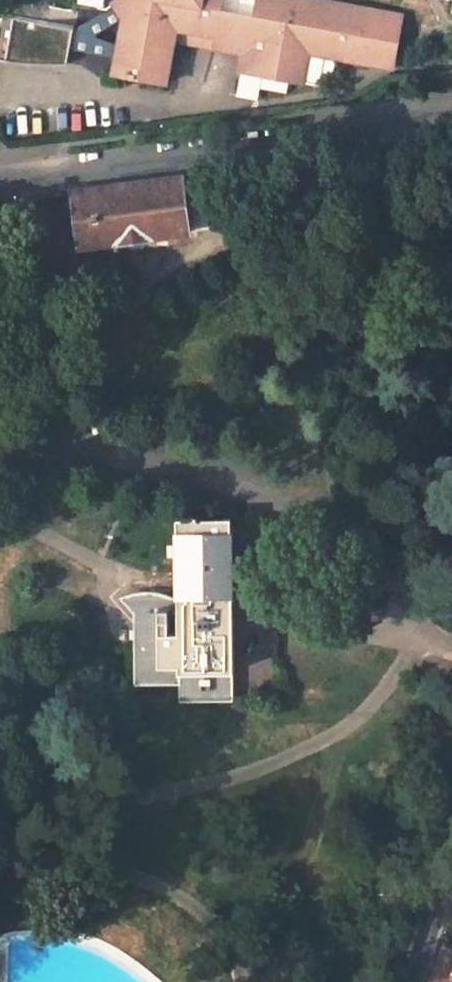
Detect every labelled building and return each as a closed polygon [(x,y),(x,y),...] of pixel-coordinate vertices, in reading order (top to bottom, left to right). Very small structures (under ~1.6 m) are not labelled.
[(108,8),(110,0),(81,0),(80,3),(108,8)] [(108,8),(116,2),(119,0),(110,0),(108,8)] [(116,2),(127,16),(115,74),(166,84),(174,43),(197,47),(199,41),(211,44),(210,50),(242,57),(240,69),(306,83),(312,53),(348,61),(393,69),(403,14),(335,0),(119,0),(116,2)] [(68,63),(75,27),(0,13),(0,57),(4,58),(31,62),(61,63),(68,63)] [(197,47),(210,50),(211,44),(199,41),(197,47)] [(71,191),(78,245),(187,231),(181,177),(71,191)] [(231,515),(174,515),(175,594),(142,595),(134,596),(125,599),(137,614),(137,625),(133,625),(133,680),(178,679),(178,693),(232,692),(232,558),(232,541),(231,515)] [(232,541),(232,558),(258,557),(258,541),(232,541)] [(445,943),(440,963),(437,964),(431,981),(451,981),(451,944),(445,943)]
